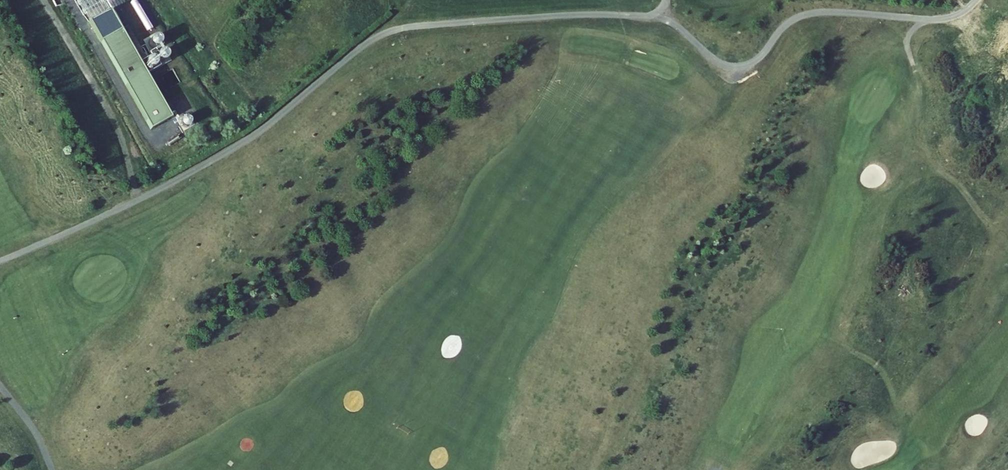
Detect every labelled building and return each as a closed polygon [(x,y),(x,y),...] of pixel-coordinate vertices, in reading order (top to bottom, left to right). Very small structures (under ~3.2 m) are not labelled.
[(99,12),(125,59),(145,47),(136,31),(142,28),(126,0),(121,0),(99,12)] [(156,32),(158,33),(159,33),(161,33),(163,32),(164,31),(165,29),(165,28),(165,26),(164,24),(162,23),(160,23),(159,23),(158,23),(156,24),(155,26),(155,27),(155,29),(155,30),(156,32)] [(145,39),(147,40),(149,40),(151,40),(152,39),(153,38),(154,36),(154,34),(154,33),(153,31),(151,30),(149,30),(148,30),(146,30),(145,32),(144,33),(144,34),(144,36),(144,38),(145,39)] [(145,47),(125,59),(149,101),(169,89),(145,47)]
